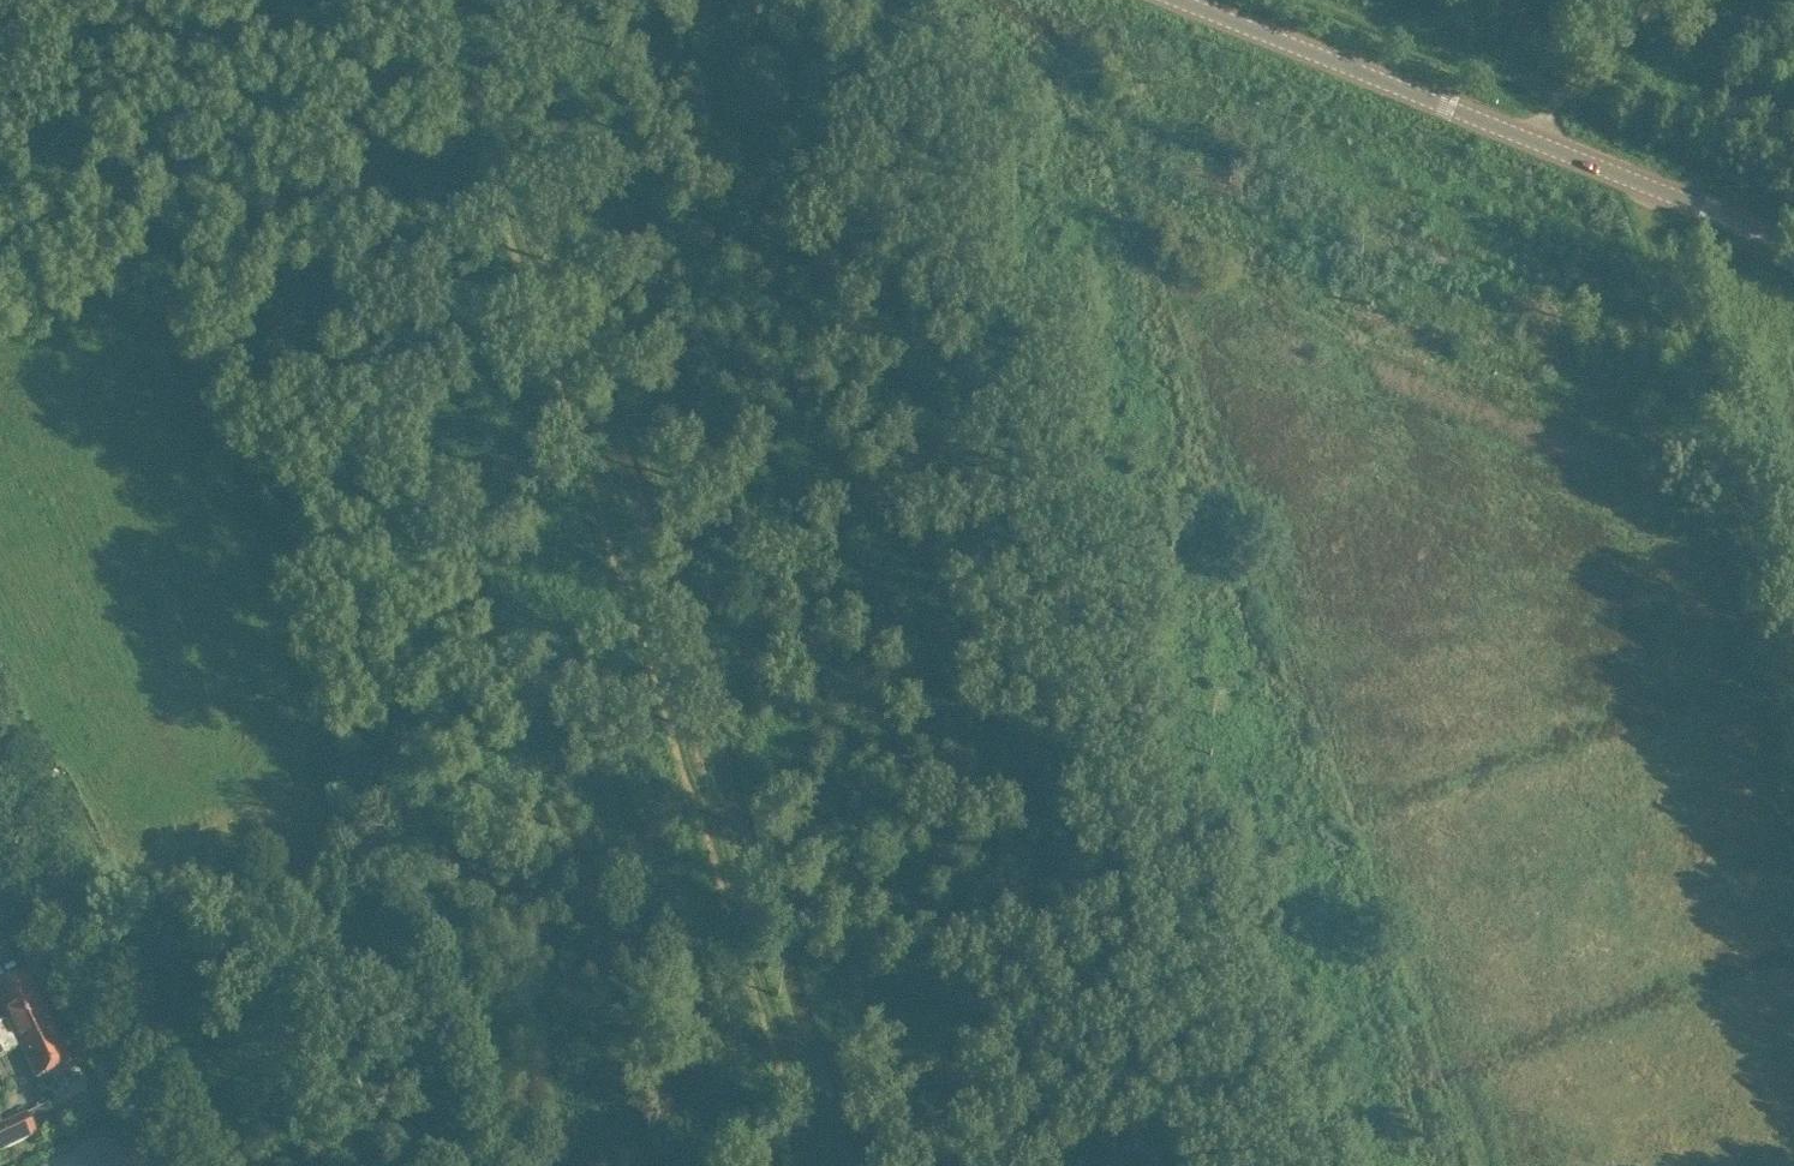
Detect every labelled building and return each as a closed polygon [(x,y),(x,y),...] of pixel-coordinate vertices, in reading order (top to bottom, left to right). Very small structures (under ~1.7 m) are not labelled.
[(54,1029),(26,971),(0,984),(0,1000),(9,1018),(0,1023),(0,1054),(21,1044),(54,1029)] [(22,1045),(38,1079),(71,1064),(54,1029),(21,1044),(0,1054),(0,1056),(22,1045)] [(37,1133),(27,1113),(0,1126),(0,1151),(37,1133)]
